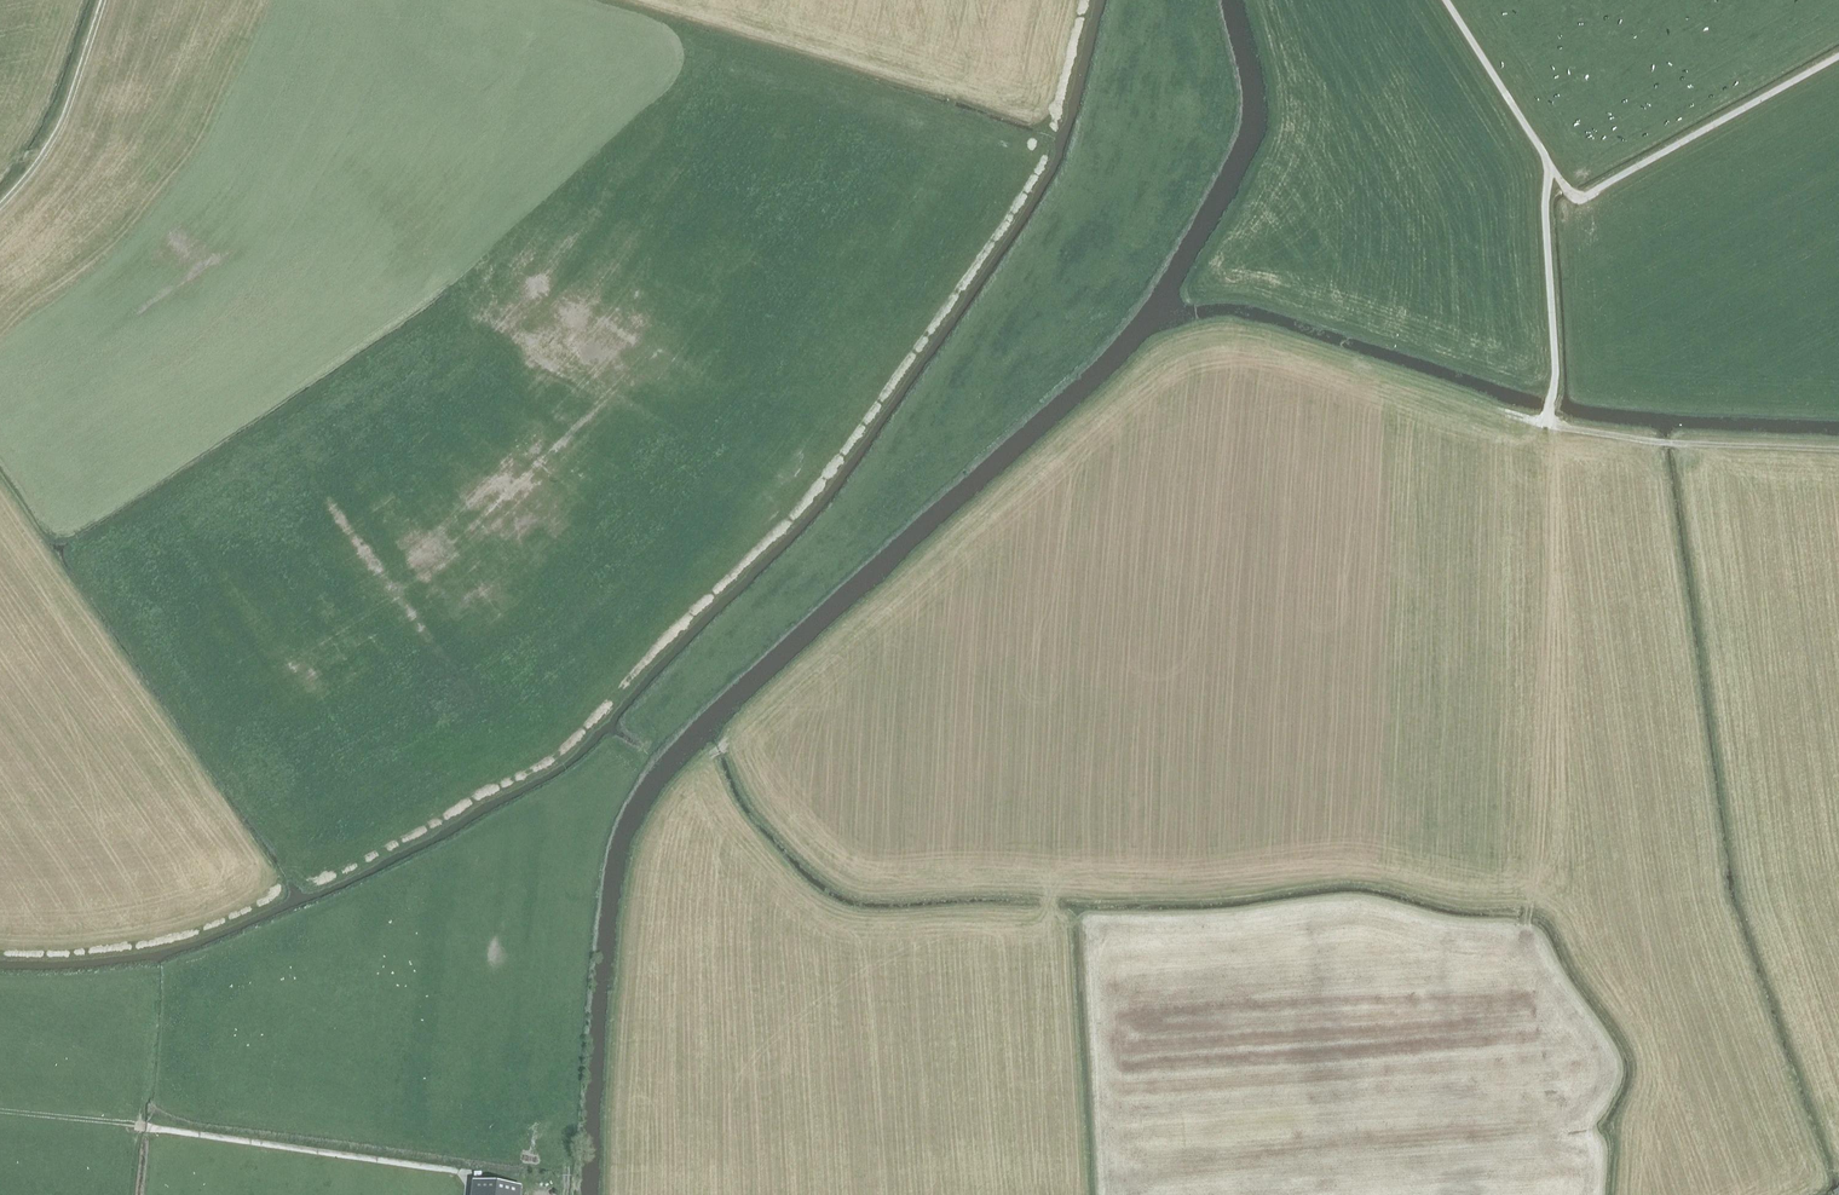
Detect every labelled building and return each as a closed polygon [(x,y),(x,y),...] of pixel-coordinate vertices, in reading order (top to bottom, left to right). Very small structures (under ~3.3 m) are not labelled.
[(474,1180),(473,1194),(523,1194),(524,1184),(474,1180)]
